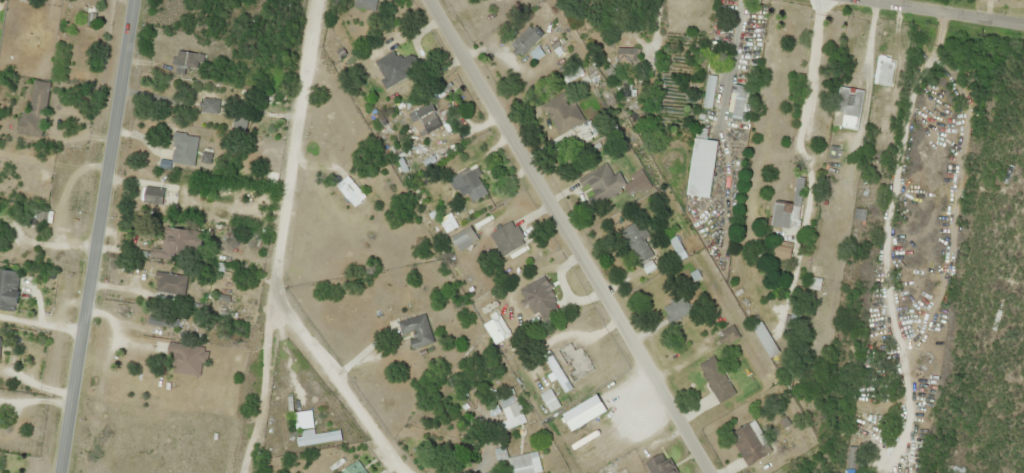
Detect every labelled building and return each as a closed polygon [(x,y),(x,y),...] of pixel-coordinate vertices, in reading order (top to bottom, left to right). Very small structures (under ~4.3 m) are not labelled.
[(374,10),(376,0),(353,0),(352,6),(374,10)] [(520,57),(540,36),(528,24),(508,45),(520,57)] [(616,48),(616,62),(638,62),(638,48),(616,48)] [(201,54),(177,49),(173,73),(197,78),(201,54)] [(413,53),(395,58),(394,52),(376,57),(383,82),(418,72),(413,53)] [(893,57),(876,55),(873,83),(890,85),(893,57)] [(27,112),(20,111),(17,133),(41,136),(48,82),(32,80),(27,112)] [(832,124),(840,126),(842,114),(859,116),(863,90),(838,86),(832,124)] [(541,101),(553,135),(582,124),(570,91),(541,101)] [(216,112),(217,99),(200,98),(200,111),(216,112)] [(417,124),(414,125),(418,134),(440,127),(432,102),(412,109),(417,124)] [(194,134),(171,134),(171,163),(194,163),(194,134)] [(718,141),(695,137),(689,166),(712,171),(718,141)] [(616,183),(604,162),(583,176),(595,196),(616,183)] [(635,194),(646,179),(635,171),(624,186),(635,194)] [(336,186),(353,206),(358,201),(341,181),(336,186)] [(160,204),(162,189),(133,184),(130,200),(160,204)] [(501,256),(525,242),(512,220),(488,234),(501,256)] [(641,229),(637,230),(634,223),(621,229),(636,263),(653,256),(641,229)] [(163,246),(196,257),(204,236),(171,224),(163,246)] [(772,262),(788,263),(790,242),(774,241),(772,262)] [(14,311),(20,272),(0,269),(0,309),(14,311)] [(153,293),(183,296),(186,275),(155,272),(153,293)] [(518,289),(537,322),(561,308),(542,275),(518,289)] [(668,323),(691,312),(683,296),(660,306),(668,323)] [(786,336),(795,337),(801,304),(792,303),(786,336)] [(410,349),(433,342),(424,313),(397,322),(402,338),(406,336),(410,349)] [(750,326),(767,358),(778,353),(761,321),(750,326)] [(738,336),(732,325),(715,335),(721,346),(738,336)] [(170,371),(201,376),(205,347),(167,342),(165,355),(173,356),(170,371)] [(571,349),(570,344),(562,346),(569,377),(590,372),(584,346),(571,349)] [(570,388),(549,349),(541,354),(562,392),(570,388)] [(733,395),(715,355),(698,363),(716,403),(733,395)] [(495,397),(508,420),(522,412),(510,389),(495,397)] [(538,395),(550,411),(559,405),(548,389),(538,395)] [(771,452),(753,420),(728,434),(746,466),(771,452)] [(339,430),(296,432),(296,444),(340,441),(339,430)] [(663,451),(644,462),(650,472),(675,472),(663,451)] [(510,472),(539,472),(540,472),(537,452),(508,456),(510,472)] [(355,460),(338,472),(366,472),(355,460)]
